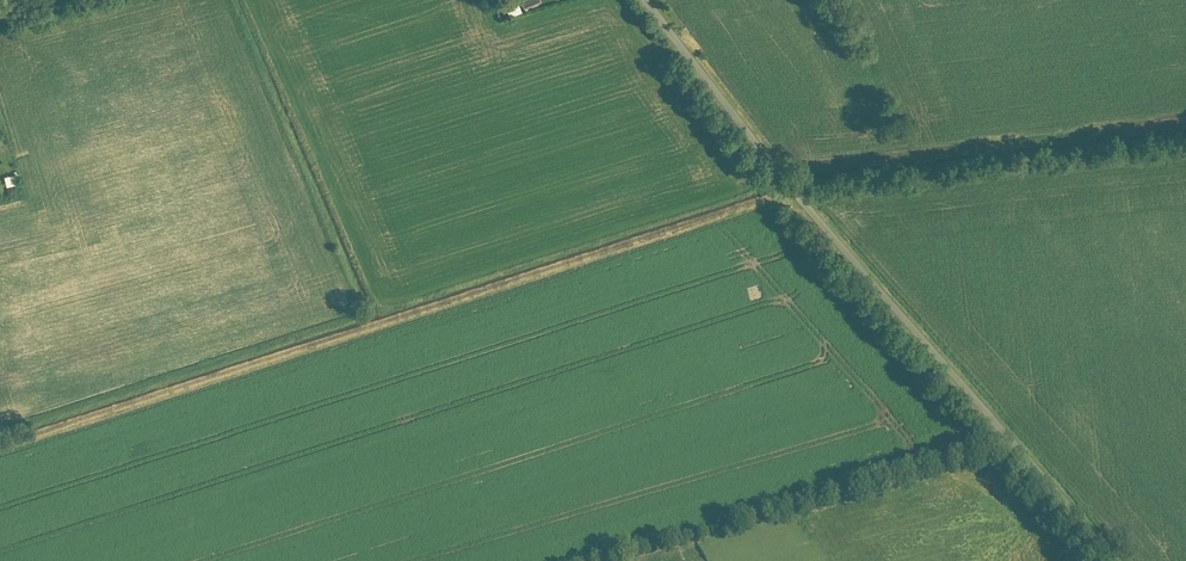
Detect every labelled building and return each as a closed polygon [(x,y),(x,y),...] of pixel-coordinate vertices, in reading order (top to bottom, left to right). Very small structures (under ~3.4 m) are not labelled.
[(546,6),(543,0),(523,0),(529,13),(546,6)]
